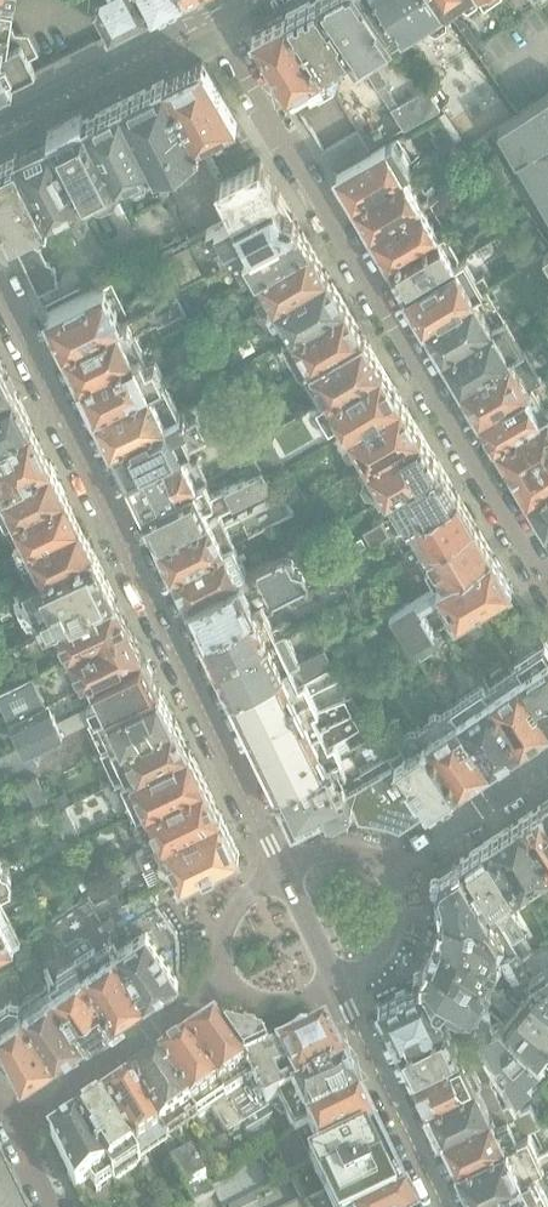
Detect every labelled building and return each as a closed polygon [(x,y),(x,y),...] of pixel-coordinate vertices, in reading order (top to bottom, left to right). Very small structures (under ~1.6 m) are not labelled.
[(147,0),(93,0),(109,32),(153,10),(147,0)] [(153,10),(173,0),(147,0),(153,10)] [(321,0),(313,0),(286,14),(321,72),(341,58),(354,78),(366,70),(321,0)] [(385,82),(388,80),(375,60),(370,63),(365,55),(394,38),(393,36),(369,0),(321,0),(366,70),(404,128),(441,107),(427,87),(398,103),(385,82)] [(442,0),(369,0),(393,36),(403,29),(409,38),(428,26),(436,29),(449,21),(448,11),(450,11),(442,0)] [(450,11),(469,40),(470,39),(475,47),(481,43),(466,20),(455,13),(474,0),(442,0),(450,11)] [(321,72),(286,14),(253,32),(288,92),(307,80),(318,98),(332,89),(321,72)] [(11,83),(14,82),(14,81),(36,70),(20,39),(0,48),(0,88),(11,83)] [(237,120),(201,60),(164,79),(165,79),(120,102),(152,165),(155,171),(200,148),(197,143),(200,141),(199,139),(237,120)] [(498,125),(516,156),(543,140),(547,147),(547,93),(498,125)] [(152,165),(120,102),(50,137),(85,205),(90,202),(102,206),(115,200),(118,188),(118,187),(115,182),(148,165),(149,167),(152,165)] [(333,168),(369,147),(380,141),(371,127),(361,133),(358,129),(322,150),(333,168)] [(85,205),(50,137),(17,154),(51,222),(85,205)] [(354,203),(412,170),(406,159),(411,156),(403,145),(399,148),(393,138),(334,172),(336,173),(335,174),(347,192),(354,203)] [(543,140),(516,156),(530,180),(547,169),(547,147),(543,140)] [(17,154),(0,162),(0,214),(16,246),(33,238),(32,237),(30,234),(51,222),(17,154)] [(509,179),(501,166),(495,157),(481,165),(495,187),(509,179)] [(279,192),(259,158),(216,180),(233,214),(272,194),(274,196),(279,192)] [(530,180),(545,204),(547,202),(547,169),(530,180)] [(371,233),(429,199),(412,170),(354,203),(371,233)] [(230,260),(296,221),(293,215),(284,212),(283,212),(274,196),(272,194),(233,214),(206,229),(207,231),(205,233),(203,230),(193,237),(190,238),(192,242),(205,234),(210,247),(214,244),(225,264),(230,260)] [(438,232),(445,228),(429,199),(371,233),(388,262),(432,237),(439,233),(438,232)] [(255,274),(308,241),(296,221),(230,260),(243,281),(255,274)] [(456,261),(450,252),(441,237),(439,233),(432,237),(388,262),(406,291),(456,261)] [(56,269),(54,265),(53,263),(51,262),(47,260),(40,246),(35,243),(33,238),(16,246),(39,294),(40,293),(39,293),(59,284),(56,278),(56,276),(57,275),(57,273),(57,271),(56,269)] [(200,276),(183,241),(163,251),(163,250),(161,251),(178,287),(200,276)] [(267,309),(326,272),(308,241),(255,274),(266,294),(256,300),(262,311),(267,309)] [(482,304),(493,322),(547,290),(547,249),(543,252),(491,283),(498,295),(482,304)] [(424,323),(475,292),(482,288),(489,284),(483,275),(476,279),(463,257),(456,261),(406,291),(424,323)] [(285,339),(344,302),(326,272),(267,309),(285,339)] [(122,318),(104,281),(46,309),(64,346),(122,318)] [(143,348),(135,331),(157,321),(158,323),(184,310),(175,291),(152,302),(122,318),(64,346),(80,379),(143,348)] [(443,355),(494,323),(493,322),(482,304),(475,292),(424,323),(443,355)] [(299,372),(363,334),(344,302),(285,339),(281,341),(283,345),(282,349),(281,350),(286,358),(286,357),(291,358),(299,372)] [(461,386),(515,353),(525,347),(506,316),(494,323),(443,355),(461,386)] [(314,404),(381,365),(363,334),(299,372),(300,373),(307,369),(323,397),(313,403),(314,404)] [(225,349),(218,337),(207,343),(213,355),(225,349)] [(96,413),(164,378),(154,358),(148,360),(143,348),(80,379),(96,413)] [(522,372),(519,367),(522,365),(515,353),(461,386),(479,417),(528,389),(531,387),(545,378),(536,363),(522,372)] [(0,358),(0,398),(16,390),(0,358)] [(343,432),(401,398),(381,365),(314,404),(330,431),(340,425),(343,432)] [(112,445),(179,409),(164,378),(96,413),(112,445)] [(495,442),(543,412),(528,389),(479,417),(495,442)] [(31,423),(16,390),(0,398),(0,438),(31,423)] [(360,466),(419,430),(401,398),(343,432),(363,464),(360,466)] [(267,432),(250,404),(238,412),(255,441),(267,432)] [(206,439),(196,417),(187,422),(181,408),(179,409),(112,445),(127,477),(206,439)] [(547,446),(547,413),(544,415),(543,412),(495,442),(511,470),(547,446)] [(31,423),(0,438),(0,488),(51,463),(31,423)] [(384,497),(438,462),(419,430),(360,466),(366,478),(363,487),(367,494),(376,495),(379,500),(384,497)] [(207,477),(197,459),(193,461),(187,450),(208,438),(206,439),(127,477),(142,509),(207,477)] [(511,470),(527,498),(547,485),(547,446),(511,470)] [(278,451),(262,460),(273,480),(289,471),(278,451)] [(219,508),(274,481),(253,453),(246,458),(254,471),(211,493),(205,479),(207,477),(142,509),(157,540),(219,508)] [(405,524),(456,493),(438,462),(384,497),(393,513),(387,517),(386,516),(363,530),(371,544),(405,524)] [(51,463),(0,488),(0,516),(3,522),(65,493),(51,463)] [(527,498),(545,527),(547,525),(547,485),(527,498)] [(291,506),(306,498),(301,490),(286,499),(291,506)] [(16,553),(79,522),(65,493),(3,522),(15,550),(16,553)] [(291,506),(286,499),(282,493),(226,520),(219,508),(157,540),(171,569),(231,540),(233,539),(233,537),(294,509),(291,506)] [(416,556),(474,522),(456,493),(405,524),(417,545),(405,553),(409,562),(417,558),(416,556)] [(31,584),(94,553),(79,522),(16,553),(28,579),(31,584)] [(433,586),(492,552),(474,522),(416,556),(417,558),(433,586)] [(247,573),(245,569),(231,540),(171,569),(187,602),(247,573)] [(261,599),(309,577),(303,566),(293,563),(295,558),(292,552),(285,550),(245,569),(247,573),(187,602),(203,635),(264,603),(261,599)] [(455,617),(456,618),(499,593),(512,585),(492,552),(433,586),(387,612),(411,646),(435,630),(431,623),(453,610),(456,616),(455,617)] [(115,596),(94,553),(31,584),(28,579),(22,582),(23,584),(14,588),(18,597),(14,599),(17,606),(20,614),(24,621),(28,626),(32,624),(35,631),(44,627),(46,631),(115,596)] [(361,574),(352,558),(336,568),(345,584),(361,574)] [(503,600),(516,592),(512,585),(499,593),(503,600)] [(507,607),(520,599),(516,592),(503,600),(507,607)] [(130,626),(115,596),(46,631),(44,627),(35,631),(0,647),(0,685),(130,626)] [(492,616),(484,602),(477,606),(486,619),(492,616)] [(217,663),(277,633),(264,603),(203,635),(217,663)] [(143,653),(130,626),(0,685),(0,693),(11,717),(52,697),(82,683),(143,653)] [(231,694),(298,659),(284,629),(277,633),(217,663),(231,694)] [(545,642),(514,663),(516,665),(547,717),(547,646),(545,642)] [(262,757),(353,710),(361,706),(352,692),(316,707),(303,681),(331,662),(322,648),(298,659),(231,694),(262,757)] [(66,729),(97,715),(97,716),(159,686),(160,686),(143,653),(82,683),(91,702),(87,704),(90,709),(64,722),(52,697),(11,717),(26,749),(67,730),(66,729)] [(516,665),(485,686),(521,743),(547,724),(547,717),(516,665)] [(521,743),(485,686),(483,683),(451,704),(491,763),(521,743)] [(111,746),(174,715),(159,686),(97,716),(111,746)] [(491,763),(451,704),(440,711),(435,709),(430,713),(429,719),(420,724),(419,724),(461,783),(491,763)] [(310,771),(339,755),(341,755),(335,742),(370,718),(361,706),(353,710),(262,757),(276,788),(310,771)] [(125,775),(188,744),(174,715),(111,746),(125,775)] [(461,783),(419,724),(416,724),(412,726),(409,725),(404,729),(403,734),(399,737),(401,741),(388,750),(390,753),(391,753),(394,757),(429,805),(461,783)] [(204,779),(203,777),(188,744),(125,775),(120,777),(136,811),(204,779)] [(353,800),(348,786),(341,773),(347,771),(339,755),(310,771),(276,788),(294,824),(326,807),(329,812),(336,812),(349,806),(353,800)] [(429,805),(394,757),(348,786),(353,800),(359,814),(376,816),(388,819),(389,819),(397,823),(397,822),(397,823),(398,822),(399,823),(400,824),(407,819),(406,818),(411,815),(412,816),(429,805)] [(50,800),(40,779),(39,776),(25,783),(36,806),(50,800)] [(220,811),(204,779),(136,811),(138,815),(134,819),(139,828),(144,828),(151,843),(220,811)] [(58,816),(55,809),(50,800),(36,806),(45,822),(58,816)] [(65,804),(55,809),(58,816),(63,827),(70,842),(80,837),(65,804)] [(542,804),(523,817),(547,863),(547,815),(542,804)] [(239,851),(220,811),(151,843),(136,850),(144,868),(153,863),(163,884),(179,877),(181,879),(183,878),(205,867),(215,862),(237,851),(237,852),(239,851)] [(523,817),(493,837),(521,888),(539,878),(541,882),(547,879),(547,863),(523,817)] [(70,846),(63,829),(52,834),(59,851),(70,846)] [(504,898),(521,888),(493,837),(464,857),(511,943),(526,935),(504,898)] [(511,943),(464,857),(440,873),(436,881),(439,891),(440,907),(485,911),(503,942),(510,953),(507,955),(519,974),(547,987),(547,963),(529,974),(521,959),(511,943)] [(13,886),(11,883),(12,877),(8,870),(3,867),(0,862),(0,895),(13,886)] [(168,982),(129,897),(121,901),(115,889),(100,896),(147,996),(168,982)] [(179,974),(178,932),(150,890),(147,892),(146,890),(129,897),(168,982),(179,974)] [(147,996),(100,896),(93,899),(88,892),(51,918),(78,957),(115,1017),(147,996)] [(503,942),(485,911),(440,907),(438,930),(471,940),(503,966),(500,960),(497,954),(503,942)] [(20,938),(7,913),(0,917),(0,949),(14,942),(14,941),(20,938)] [(503,966),(471,940),(438,930),(429,952),(487,990),(489,992),(493,984),(503,966)] [(271,958),(264,943),(254,948),(262,963),(271,958)] [(547,963),(547,943),(521,959),(529,974),(547,963)] [(487,990),(429,952),(419,969),(420,971),(425,980),(437,1000),(440,1001),(442,1000),(444,1002),(452,1010),(466,1002),(478,1010),(480,1008),(487,994),(489,992),(487,990)] [(256,962),(252,954),(244,959),(248,966),(256,962)] [(519,974),(507,955),(500,960),(503,966),(516,990),(524,994),(547,1011),(547,987),(519,974)] [(115,1017),(78,957),(56,972),(58,975),(50,980),(86,1037),(115,1017)] [(86,1037),(50,980),(20,1002),(57,1057),(86,1037)] [(446,1018),(444,1014),(437,1000),(425,980),(379,1002),(398,1042),(446,1018)] [(524,994),(520,1000),(511,994),(508,997),(498,987),(497,988),(493,984),(489,992),(547,1041),(547,1011),(524,994)] [(489,992),(487,994),(501,1006),(499,1009),(507,1016),(501,1021),(499,1018),(493,1021),(540,1059),(540,1058),(537,1055),(547,1042),(547,1041),(489,992)] [(20,1002),(18,1001),(10,999),(0,1006),(0,1035),(21,1077),(22,1080),(57,1057),(20,1002)] [(540,1059),(493,1021),(490,1017),(490,1010),(480,1008),(478,1010),(466,1002),(452,1010),(444,1014),(446,1018),(448,1022),(467,1007),(480,1029),(494,1053),(498,1054),(500,1051),(503,1054),(500,1058),(499,1059),(499,1060),(500,1061),(517,1090),(532,1075),(528,1070),(540,1059)] [(461,1048),(448,1022),(446,1018),(398,1042),(413,1072),(461,1048)] [(259,1089),(247,1071),(244,1067),(260,1059),(251,1042),(239,1038),(230,1036),(230,1035),(216,1026),(187,1046),(242,1126),(247,1133),(272,1118),(267,1110),(271,1107),(259,1089)] [(259,1089),(336,1050),(326,1031),(298,1045),(281,1054),(281,1053),(280,1054),(275,1042),(265,1047),(265,1046),(265,1045),(251,1042),(260,1059),(244,1067),(247,1071),(259,1089)] [(242,1126),(187,1046),(160,1064),(197,1122),(211,1111),(228,1136),(242,1126)] [(429,1103),(485,1074),(497,1068),(488,1050),(467,1061),(461,1048),(413,1072),(428,1104),(429,1103)] [(281,1105),(346,1072),(336,1050),(259,1089),(271,1107),(279,1102),(281,1105)] [(197,1122),(160,1064),(134,1082),(170,1140),(197,1122)] [(361,1104),(346,1072),(281,1105),(297,1135),(361,1104)] [(527,1130),(518,1135),(508,1116),(497,1121),(485,1098),(495,1093),(485,1074),(429,1103),(443,1133),(442,1133),(478,1206),(544,1206),(547,1205),(547,1163),(545,1165),(527,1130)] [(179,1160),(170,1140),(134,1082),(105,1102),(136,1159),(164,1146),(171,1164),(186,1191),(187,1193),(193,1204),(213,1194),(209,1185),(199,1189),(196,1185),(207,1180),(192,1154),(179,1160)] [(139,1163),(136,1159),(105,1102),(80,1119),(111,1178),(113,1181),(139,1163)] [(376,1134),(361,1104),(297,1135),(297,1136),(303,1133),(316,1162),(376,1134)] [(111,1178),(80,1119),(50,1139),(52,1141),(76,1192),(77,1191),(84,1205),(90,1202),(82,1188),(89,1182),(96,1192),(111,1178)] [(392,1167),(376,1134),(316,1162),(288,1177),(300,1202),(290,1206),(388,1206),(407,1198),(392,1167)] [(2,1171),(1,1169),(0,1170),(0,1206),(19,1206),(2,1171)] [(258,1204),(254,1196),(233,1206),(251,1206),(258,1204)] [(407,1198),(388,1206),(412,1206),(407,1198)]
